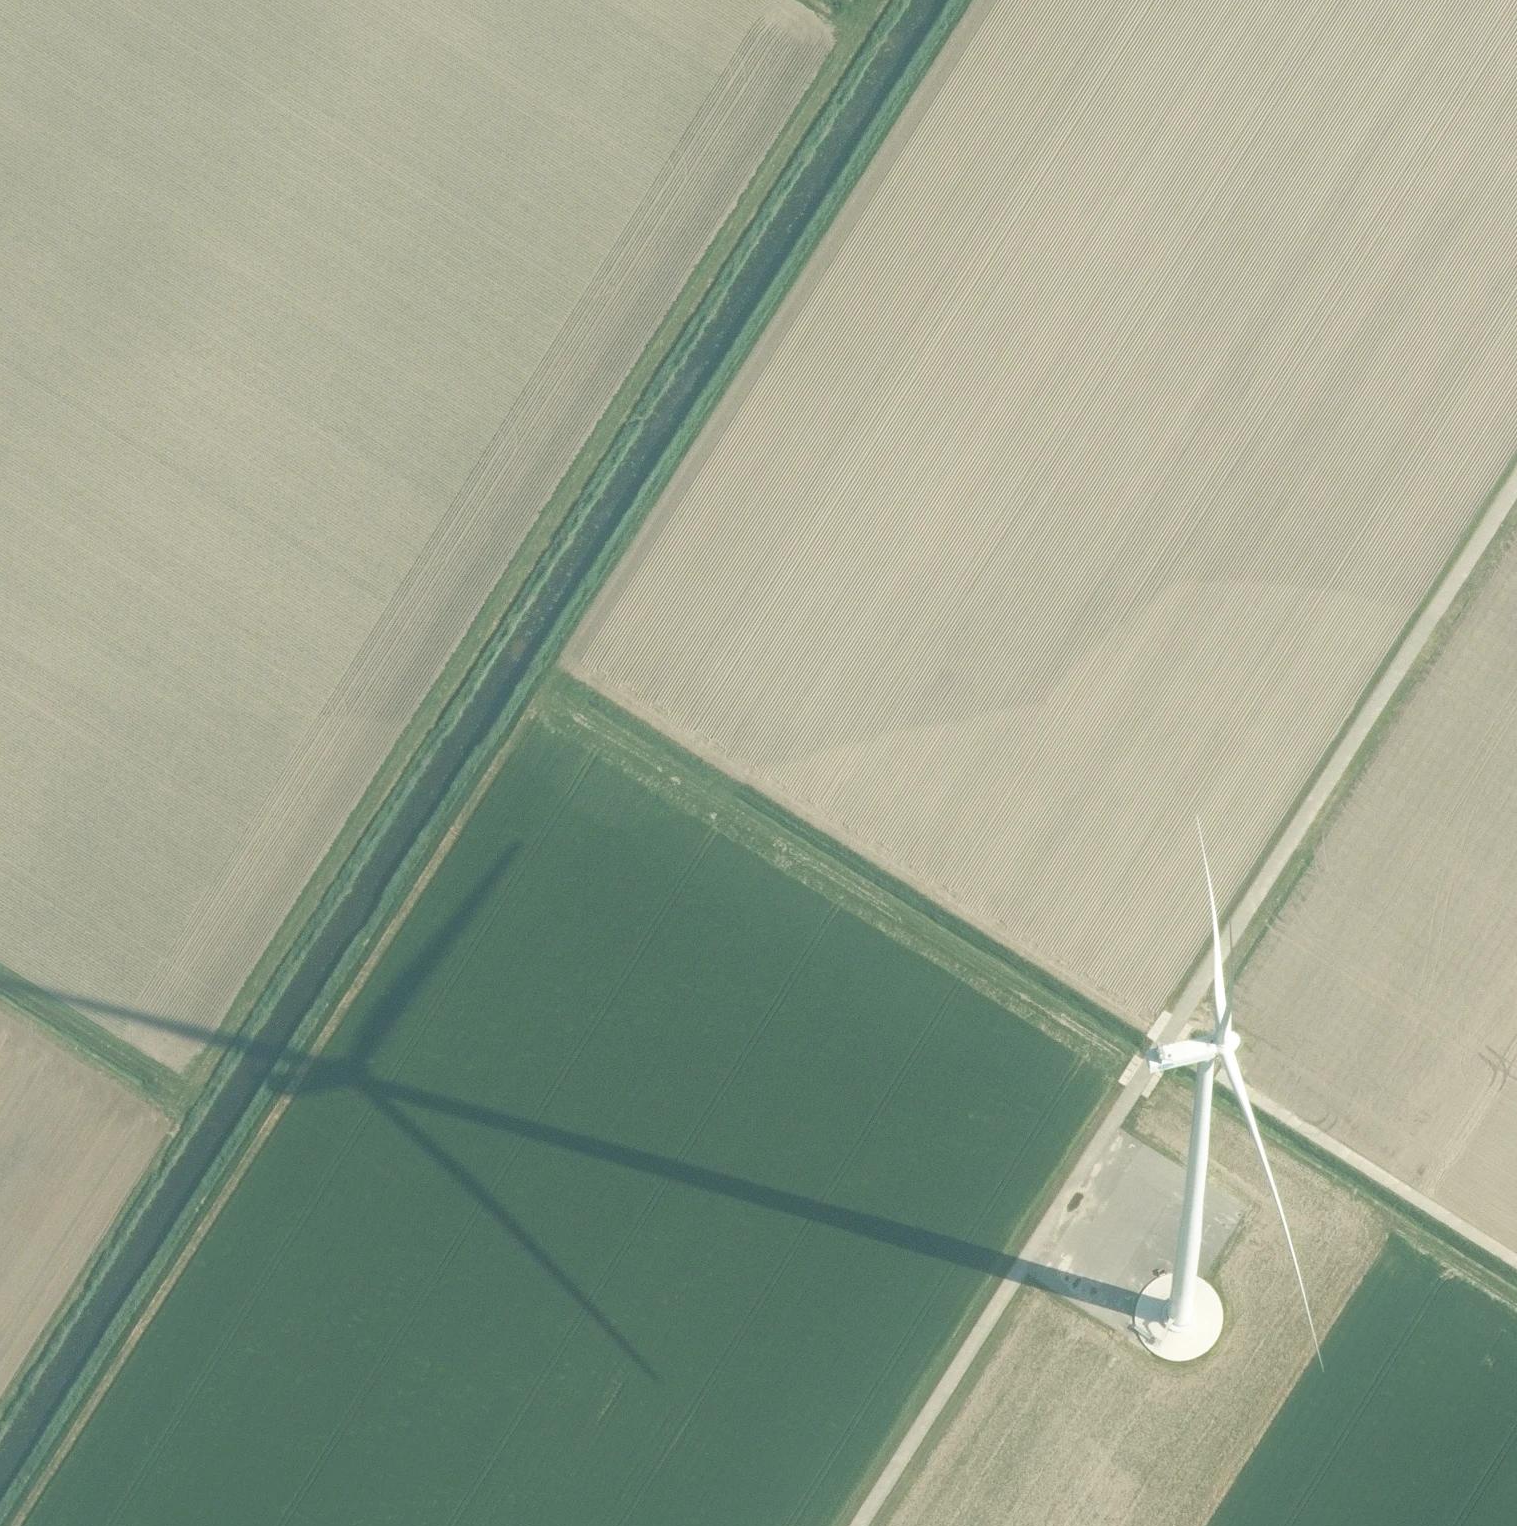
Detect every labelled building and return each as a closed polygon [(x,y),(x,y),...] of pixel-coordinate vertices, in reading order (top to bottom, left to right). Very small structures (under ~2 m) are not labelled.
[(1165,1314),(1165,1316),(1165,1318),(1166,1320),(1166,1321),(1167,1323),(1168,1324),(1170,1326),(1172,1327),(1173,1327),(1175,1328),(1177,1328),(1179,1328),(1181,1327),(1183,1327),(1184,1326),(1186,1324),(1187,1323),(1188,1321),(1189,1320),(1189,1318),(1189,1316),(1189,1314),(1189,1312),(1188,1310),(1187,1309),(1186,1307),(1184,1306),(1183,1305),(1181,1304),(1179,1304),(1177,1304),(1175,1304),(1173,1304),(1172,1305),(1170,1306),(1168,1307),(1167,1309),(1166,1310),(1166,1312),(1165,1314)]
